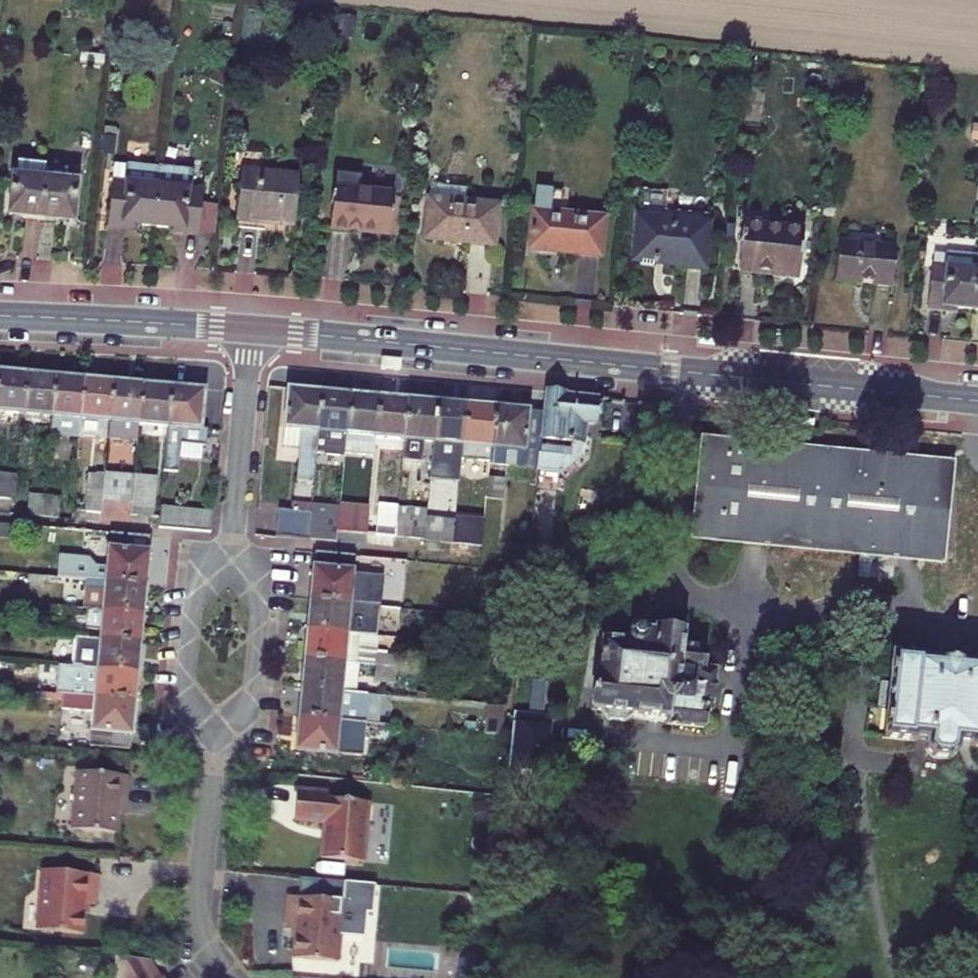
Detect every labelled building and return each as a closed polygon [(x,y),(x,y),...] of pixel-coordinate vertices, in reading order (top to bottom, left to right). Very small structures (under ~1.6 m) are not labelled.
[(340,15),(338,36),(348,37),(351,16),(340,15)] [(219,72),(214,81),(225,86),(230,77),(219,72)] [(104,127),(102,150),(114,151),(116,129),(104,127)] [(46,163),(18,160),(16,175),(12,175),(8,214),(40,218),(46,163)] [(40,218),(74,221),(74,219),(77,190),(80,166),(46,163),(40,218)] [(160,168),(126,164),(114,163),(111,181),(106,226),(123,228),(129,229),(130,225),(153,227),(160,168)] [(203,191),(192,189),(194,172),(160,168),(153,227),(176,230),(176,233),(199,235),(202,206),(203,191)] [(237,219),(262,221),(295,225),(300,173),(242,168),(237,219)] [(334,187),(361,190),(362,175),(336,172),(334,187)] [(499,204),(465,201),(466,189),(430,186),(425,238),(475,243),(495,244),(499,204)] [(567,214),(550,212),(552,188),(535,186),(530,248),(572,252),(595,254),(600,255),(604,217),(567,214)] [(392,235),(395,194),(361,190),(334,187),(330,228),(354,231),(392,235)] [(550,212),(567,214),(569,189),(552,188),(550,212)] [(74,219),(89,220),(92,191),(77,190),(74,219)] [(638,216),(685,221),(686,209),(639,204),(638,216)] [(199,235),(212,237),(216,207),(202,206),(199,235)] [(710,212),(686,209),(685,221),(638,216),(634,258),(642,259),(642,262),(654,263),(654,261),(688,264),(704,265),(710,212)] [(757,271),(799,275),(804,230),(744,224),(739,269),(757,271)] [(872,282),(892,284),(897,247),(839,241),(834,278),(872,282)] [(973,309),(977,270),(977,257),(977,255),(947,252),(944,254),(943,266),(932,265),(928,309),(949,311),(950,307),(957,308),(973,309)] [(23,413),(27,373),(0,371),(0,411),(23,413)] [(55,376),(27,373),(23,413),(52,416),(55,376)] [(52,416),(50,432),(79,435),(84,379),(55,376),(52,416)] [(113,381),(84,379),(79,435),(108,438),(113,381)] [(108,438),(137,440),(138,424),(142,384),(113,381),(108,438)] [(166,427),(170,386),(142,384),(138,424),(166,427)] [(204,390),(170,386),(166,427),(163,469),(163,470),(177,471),(179,443),(205,445),(206,430),(200,429),(204,390)] [(299,481),(314,483),(316,452),(322,391),(288,388),(284,429),(285,429),(284,446),(302,447),(299,481)] [(345,452),(351,394),(322,391),(316,452),(345,455),(345,452)] [(595,426),(598,397),(567,393),(565,394),(546,392),(544,412),(541,441),(571,444),(571,457),(540,455),(538,467),(537,485),(546,486),(548,472),(561,473),(584,456),(586,426),(595,426)] [(351,394),(345,452),(375,455),(376,437),(380,397),(351,394)] [(405,440),(409,399),(380,397),(376,437),(405,440)] [(434,443),(438,402),(409,399),(405,440),(403,459),(422,461),(424,441),(434,443)] [(468,404),(438,402),(434,443),(464,446),(468,404)] [(468,404),(464,446),(462,460),(491,462),(496,407),(468,404)] [(540,455),(541,441),(544,412),(496,407),(491,462),(491,463),(538,467),(540,455)] [(17,464),(20,434),(0,431),(0,462),(17,464)] [(693,538),(942,563),(952,463),(702,439),(693,538)] [(102,499),(131,502),(134,475),(105,472),(105,476),(102,499)] [(438,519),(440,495),(446,495),(447,474),(432,472),(428,509),(425,540),(451,544),(453,521),(438,519)] [(15,501),(17,476),(0,474),(0,499),(15,501)] [(85,512),(101,513),(102,499),(105,476),(88,475),(85,512)] [(156,477),(134,475),(131,502),(130,515),(152,517),(156,477)] [(488,499),(505,501),(507,479),(490,477),(488,499)] [(43,517),(44,496),(29,495),(27,515),(43,517)] [(43,517),(57,518),(59,498),(44,496),(43,517)] [(292,502),(291,510),(311,512),(312,504),(292,502)] [(369,522),(368,534),(396,536),(399,507),(399,504),(380,503),(378,523),(369,522)] [(339,506),(312,504),(311,512),(308,538),(336,541),(339,506)] [(214,511),(190,509),(160,506),(158,527),(189,530),(212,532),(214,511)] [(370,509),(341,506),(338,533),(367,536),(368,534),(369,522),(370,509)] [(428,509),(399,507),(396,536),(425,540),(428,509)] [(276,537),(308,540),(308,538),(311,512),(291,510),(279,509),(276,537)] [(457,516),(454,543),(483,545),(486,520),(457,516)] [(10,540),(11,524),(0,523),(0,539),(10,540)] [(57,577),(75,579),(86,580),(145,585),(150,536),(110,532),(107,567),(88,558),(59,555),(57,577)] [(315,552),(310,599),(351,603),(356,556),(315,552)] [(57,577),(28,574),(27,590),(74,595),(75,579),(57,577)] [(86,580),(83,609),(89,609),(143,614),(145,585),(86,580)] [(401,607),(403,592),(382,590),(381,606),(401,607)] [(310,599),(307,629),(348,632),(351,603),(310,599)] [(381,606),(380,622),(400,624),(401,607),(381,606)] [(143,614),(89,609),(87,629),(101,630),(100,639),(140,643),(143,614)] [(644,629),(642,642),(627,641),(600,638),(597,673),(593,673),(590,708),(602,709),(602,712),(609,715),(626,718),(633,715),(633,712),(669,716),(668,722),(705,727),(708,710),(714,711),(719,669),(705,667),(707,650),(684,647),(686,632),(681,631),(682,628),(677,623),(666,621),(658,626),(657,628),(653,628),(653,631),(644,629)] [(644,629),(644,622),(628,621),(627,641),(642,642),(644,629)] [(377,654),(379,635),(348,632),(307,629),(305,658),(359,663),(376,664),(398,666),(399,656),(377,654)] [(75,637),(73,666),(75,666),(138,672),(140,643),(100,639),(75,637)] [(969,743),(977,744),(977,663),(924,658),(924,655),(892,651),(889,682),(880,681),(878,704),(887,704),(884,735),(916,738),(917,735),(927,737),(926,746),(934,755),(950,756),(958,748),(958,739),(969,740),(969,743)] [(343,690),(356,691),(359,663),(305,658),(302,687),(343,690)] [(374,680),(396,682),(398,666),(376,664),(374,680)] [(138,672),(75,666),(73,695),(135,700),(138,672)] [(65,678),(43,676),(42,692),(63,694),(65,678)] [(539,684),(536,719),(538,719),(552,720),(556,685),(539,684)] [(356,691),(343,690),(302,687),(299,715),(339,718),(364,721),(367,692),(356,691)] [(94,712),(91,746),(131,749),(135,700),(73,695),(63,694),(62,709),(94,712)] [(486,732),(502,733),(505,704),(489,703),(486,732)] [(394,707),(371,704),(370,710),(370,721),(392,723),(394,707)] [(299,715),(296,749),(336,753),(339,718),(299,715)] [(537,730),(538,719),(536,719),(514,716),(512,734),(509,769),(549,773),(554,732),(537,730)] [(555,720),(552,720),(538,719),(537,730),(554,732),(555,720)] [(392,723),(370,721),(368,737),(390,739),(392,723)] [(126,804),(128,776),(77,771),(72,829),(119,833),(121,814),(122,804),(126,804)] [(298,790),(295,820),(325,823),(322,858),(365,861),(370,802),(328,799),(329,792),(298,790)] [(476,805),(479,821),(492,818),(489,802),(476,805)] [(97,905),(100,876),(42,870),(37,930),(84,935),(86,916),(87,904),(91,905),(97,905)] [(299,896),(332,899),(333,880),(301,878),(299,896)] [(295,939),(294,958),(339,962),(344,901),(332,899),(299,896),(288,896),(284,930),(291,930),(296,931),(295,939)]
